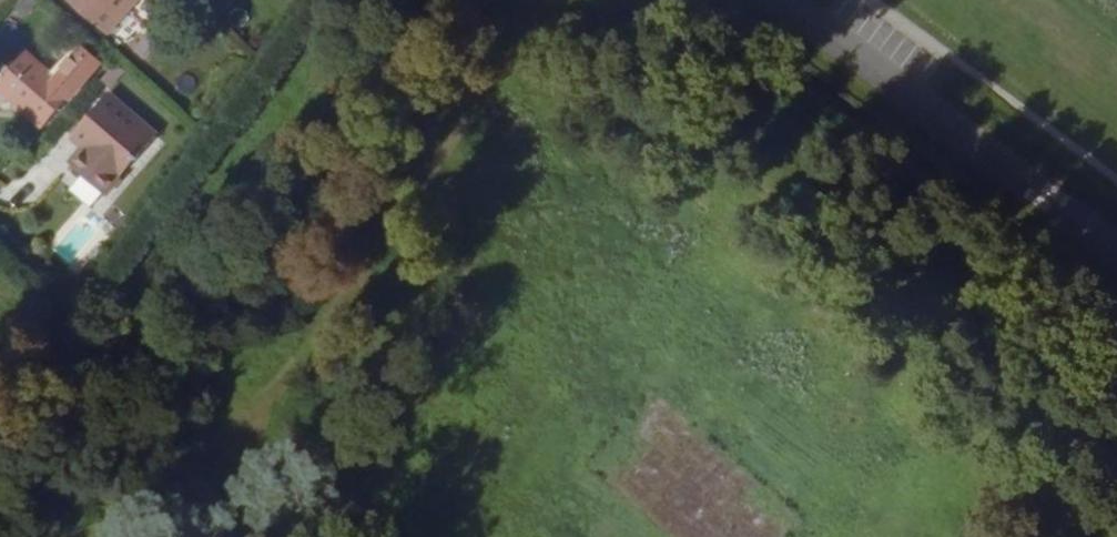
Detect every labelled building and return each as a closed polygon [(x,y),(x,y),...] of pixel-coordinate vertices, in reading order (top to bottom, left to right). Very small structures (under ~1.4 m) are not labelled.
[(98,27),(121,0),(67,0),(98,27)] [(70,43),(87,58),(91,53),(74,38),(70,43)] [(66,39),(42,66),(46,70),(70,43),(66,39)] [(87,58),(70,43),(46,70),(42,66),(17,44),(0,63),(0,91),(32,120),(87,58)] [(61,156),(96,187),(147,130),(99,88),(63,130),(74,141),(61,156)]
